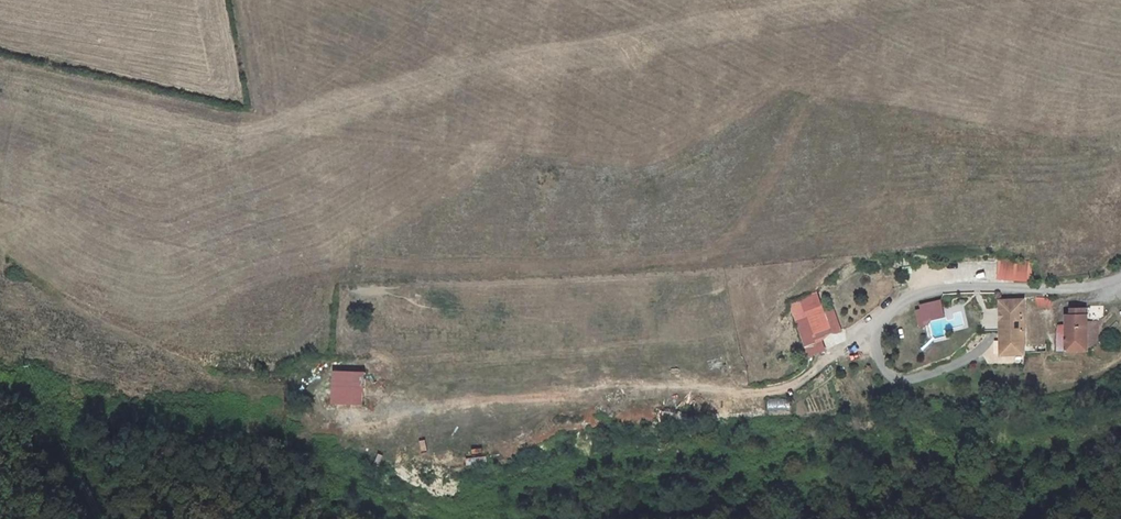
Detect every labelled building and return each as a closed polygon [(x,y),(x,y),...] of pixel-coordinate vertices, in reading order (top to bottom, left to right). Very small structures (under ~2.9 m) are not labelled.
[(1031,282),(1032,263),(997,261),(996,280),(1031,282)] [(963,267),(948,267),(948,282),(963,282),(963,267)] [(842,332),(835,307),(823,311),(818,294),(790,301),(805,357),(826,352),(823,338),(842,332)] [(1051,298),(1035,298),(1034,308),(1051,309),(1051,298)] [(1001,331),(1003,354),(1026,353),(1025,345),(1022,305),(1022,301),(999,302),(1000,309),(981,310),(983,332),(1001,331)] [(940,302),(919,307),(922,318),(943,313),(940,302)] [(1022,305),(1025,345),(1037,344),(1037,335),(1037,330),(1031,330),(1029,305),(1022,305)] [(1066,326),(1067,350),(1088,349),(1088,348),(1086,321),(1086,315),(1082,316),(1082,310),(1071,310),(1071,316),(1066,316),(1066,326)] [(946,320),(929,324),(934,341),(945,338),(943,332),(964,327),(960,314),(953,316),(955,321),(946,323),(946,320)] [(1100,321),(1086,321),(1088,348),(1101,342),(1100,321)] [(1059,351),(1067,350),(1066,326),(1058,326),(1058,331),(1059,351)] [(1037,335),(1037,344),(1045,343),(1045,335),(1037,335)] [(1026,353),(1032,353),(1046,352),(1045,343),(1037,344),(1025,345),(1026,353)] [(1003,366),(1026,365),(1026,353),(1003,354),(1003,366)] [(364,405),(364,371),(331,371),(331,404),(364,405)]
